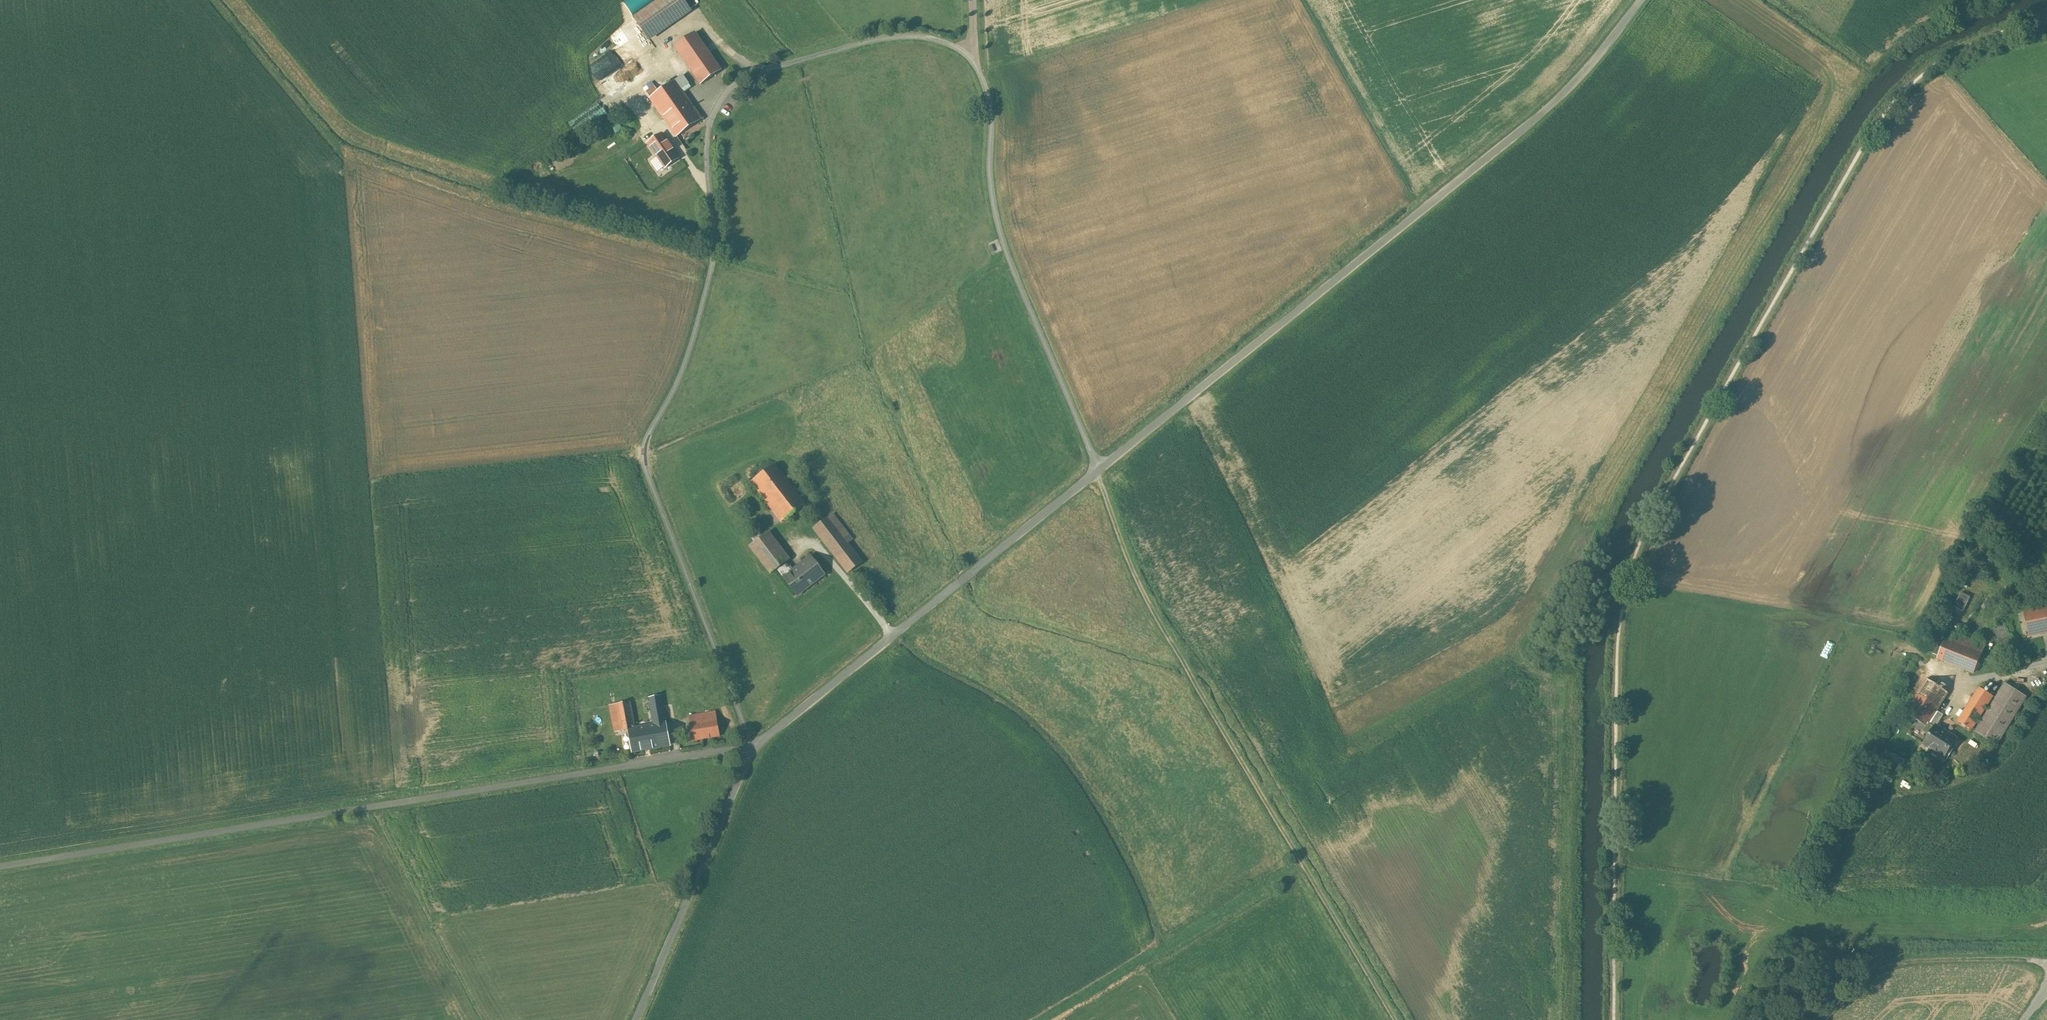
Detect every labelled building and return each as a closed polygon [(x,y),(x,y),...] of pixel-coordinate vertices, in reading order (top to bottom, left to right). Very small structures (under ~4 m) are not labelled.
[(683,0),(659,0),(634,18),(648,38),(690,10),(683,0)] [(720,70),(694,32),(674,46),(701,83),(720,70)] [(611,96),(629,84),(623,74),(617,78),(619,80),(606,88),(611,96)] [(683,75),(675,81),(683,93),(691,87),(683,75)] [(675,81),(675,80),(650,98),(677,137),(701,119),(683,93),(675,81)] [(678,158),(662,135),(649,144),(665,167),(678,158)] [(665,167),(649,144),(642,149),(658,172),(665,167)] [(804,503),(774,464),(751,481),(781,521),(804,503)] [(827,517),(813,527),(848,572),(862,562),(847,542),(845,544),(825,519),(827,517)] [(789,559),(768,532),(750,545),(771,573),(777,569),(785,563),(789,559)] [(792,571),(785,563),(777,569),(793,590),(801,585),(804,590),(824,574),(811,556),(792,571)] [(2025,612),(2030,635),(2046,632),(2046,607),(2025,612)] [(2002,623),(1993,627),(2007,654),(2016,650),(2002,623)] [(1952,641),(1938,635),(1930,654),(1973,672),(1984,644),(1956,632),(1952,641)] [(1946,691),(1926,679),(1917,692),(1910,688),(1909,690),(1916,694),(1904,713),(1924,726),(1927,722),(1946,691)] [(2024,696),(2004,684),(1975,732),(1995,744),(2024,696)] [(1991,695),(1978,687),(1956,720),(1969,729),(1991,695)] [(654,725),(666,723),(660,696),(649,698),(654,725)] [(628,730),(635,729),(629,701),(615,704),(618,721),(613,722),(614,732),(628,730)] [(716,718),(689,723),(693,740),(720,735),(716,718)] [(1927,722),(1924,726),(1920,731),(1927,736),(1922,743),(1942,757),(1954,739),(1934,725),(1933,726),(1927,722)] [(635,729),(628,730),(632,752),(669,745),(666,723),(654,725),(635,729)]
